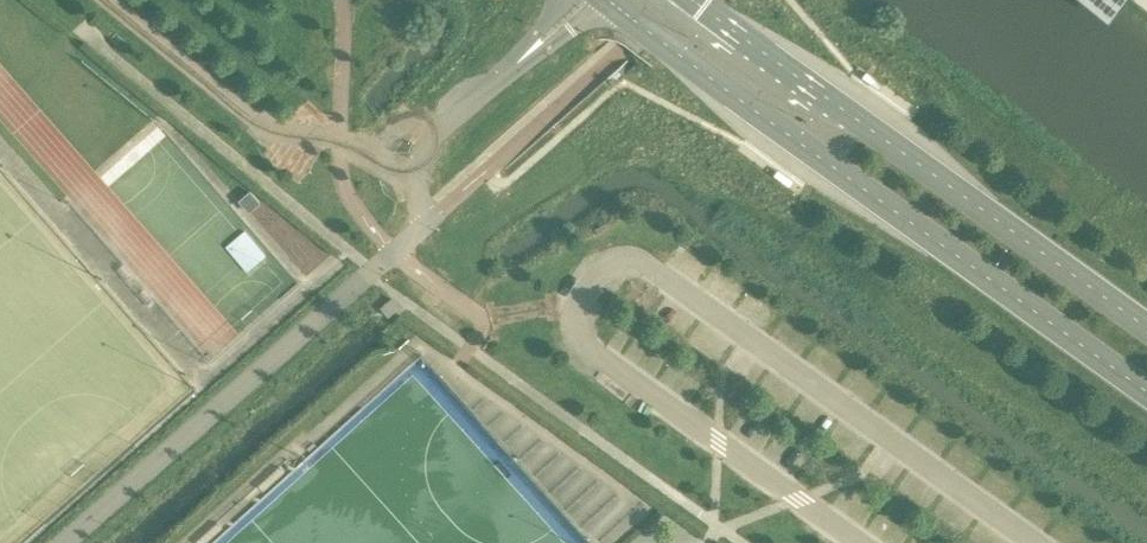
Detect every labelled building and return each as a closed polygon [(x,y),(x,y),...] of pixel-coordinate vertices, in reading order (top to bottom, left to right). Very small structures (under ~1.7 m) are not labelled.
[(1136,15),(1146,0),(1115,0),(1136,15)] [(391,299),(380,308),(387,317),(399,308),(391,299)]
